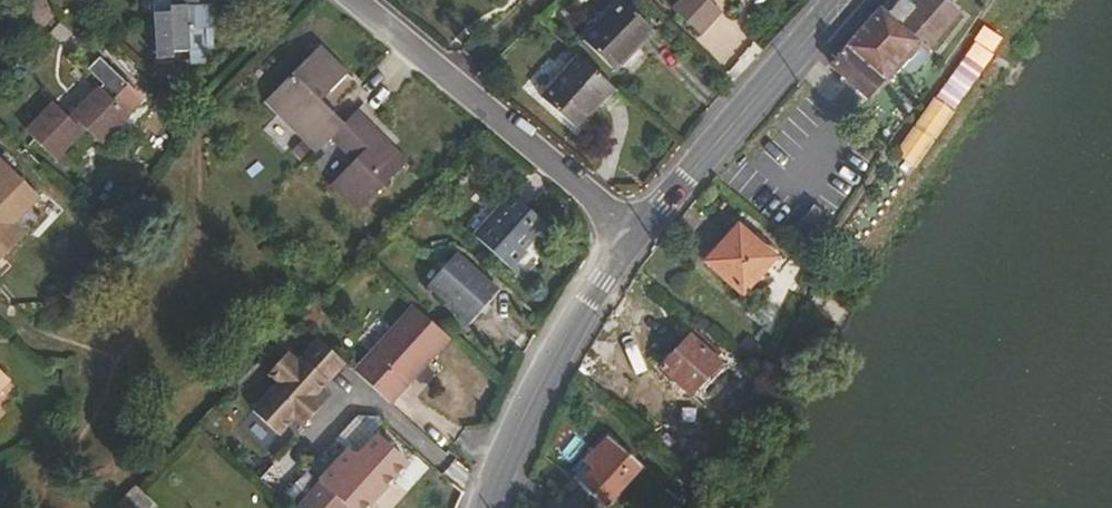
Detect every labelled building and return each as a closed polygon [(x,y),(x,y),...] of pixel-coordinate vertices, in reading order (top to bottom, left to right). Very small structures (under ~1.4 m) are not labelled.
[(206,11),(183,12),(183,4),(192,4),(192,0),(164,0),(165,20),(148,21),(150,56),(165,55),(165,49),(183,49),(184,61),(200,61),(200,44),(209,44),(206,11)] [(577,31),(613,67),(649,27),(623,0),(606,0),(577,31)] [(675,17),(697,40),(734,4),(730,0),(692,0),(675,17)] [(826,61),(867,95),(902,55),(908,61),(920,47),(923,49),(955,13),(940,0),(913,0),(907,6),(900,0),(895,0),(885,11),(877,3),(826,61)] [(183,12),(206,11),(206,3),(192,4),(183,4),(183,12)] [(312,149),(328,134),(341,121),(318,97),(342,73),(315,46),(262,99),(278,116),(312,149)] [(121,85),(94,58),(81,70),(95,85),(62,119),(48,105),(21,132),(27,139),(48,160),(78,130),(92,143),(121,114),(106,100),(121,85)] [(616,89),(583,58),(545,98),(579,129),(616,89)] [(267,128),(278,116),(262,99),(254,92),(242,103),(267,128)] [(352,209),(402,159),(352,109),(341,121),(328,134),(349,156),(325,181),(352,209)] [(18,236),(6,223),(32,197),(1,166),(0,166),(0,254),(18,236)] [(509,195),(473,235),(511,270),(526,253),(521,249),(528,242),(539,251),(553,235),(509,195)] [(813,205),(792,234),(807,244),(827,215),(813,205)] [(736,227),(705,262),(747,300),(778,264),(736,227)] [(455,259),(431,284),(465,314),(488,289),(455,259)] [(390,400),(448,337),(414,306),(357,369),(390,400)] [(345,358),(319,333),(298,356),(288,346),(268,368),(278,377),(252,405),(278,429),(294,413),(302,421),(323,398),(315,391),(345,358)] [(689,335),(659,368),(688,394),(718,361),(689,335)] [(345,465),(339,471),(332,465),(320,478),(353,507),(379,507),(393,492),(385,484),(407,459),(376,430),(345,465)] [(603,507),(605,507),(638,470),(606,441),(585,465),(593,472),(580,486),(603,507)] [(339,471),(345,465),(338,458),(332,465),(339,471)] [(131,478),(115,493),(131,507),(141,507),(151,497),(131,478)]
